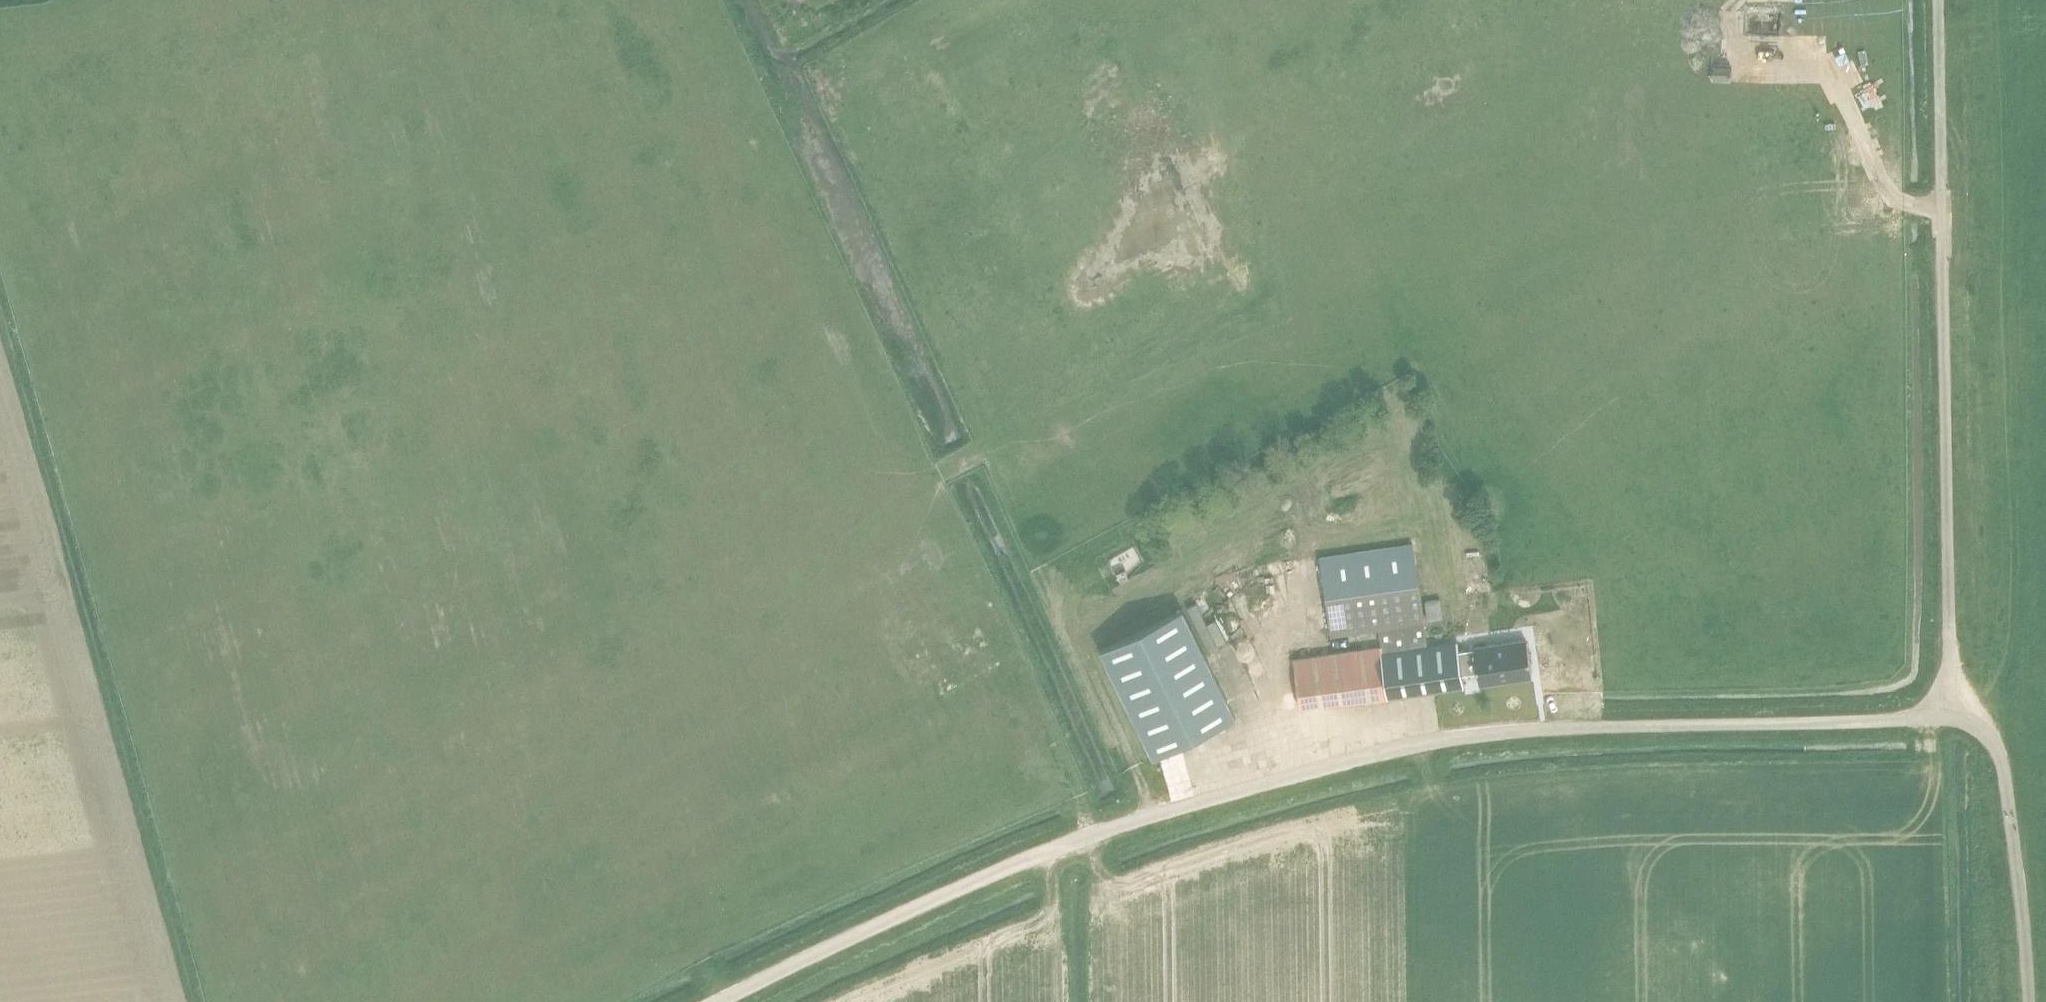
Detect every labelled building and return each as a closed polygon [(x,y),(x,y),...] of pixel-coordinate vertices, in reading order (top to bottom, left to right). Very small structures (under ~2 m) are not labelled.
[(1106,553),(1110,562),(1115,560),(1120,571),(1139,563),(1130,543),(1106,553)] [(1426,640),(1412,543),(1319,556),(1331,635),(1378,628),(1381,646),(1426,640)] [(1440,599),(1425,601),(1427,620),(1442,618),(1440,599)] [(1154,756),(1235,716),(1182,608),(1101,648),(1154,756)] [(1389,696),(1463,685),(1462,675),(1459,655),(1457,641),(1427,646),(1426,640),(1381,646),(1389,696)] [(1527,645),(1459,655),(1462,675),(1479,673),(1481,689),(1532,681),(1527,645)] [(1389,696),(1381,646),(1293,658),(1300,708),(1389,696)]
